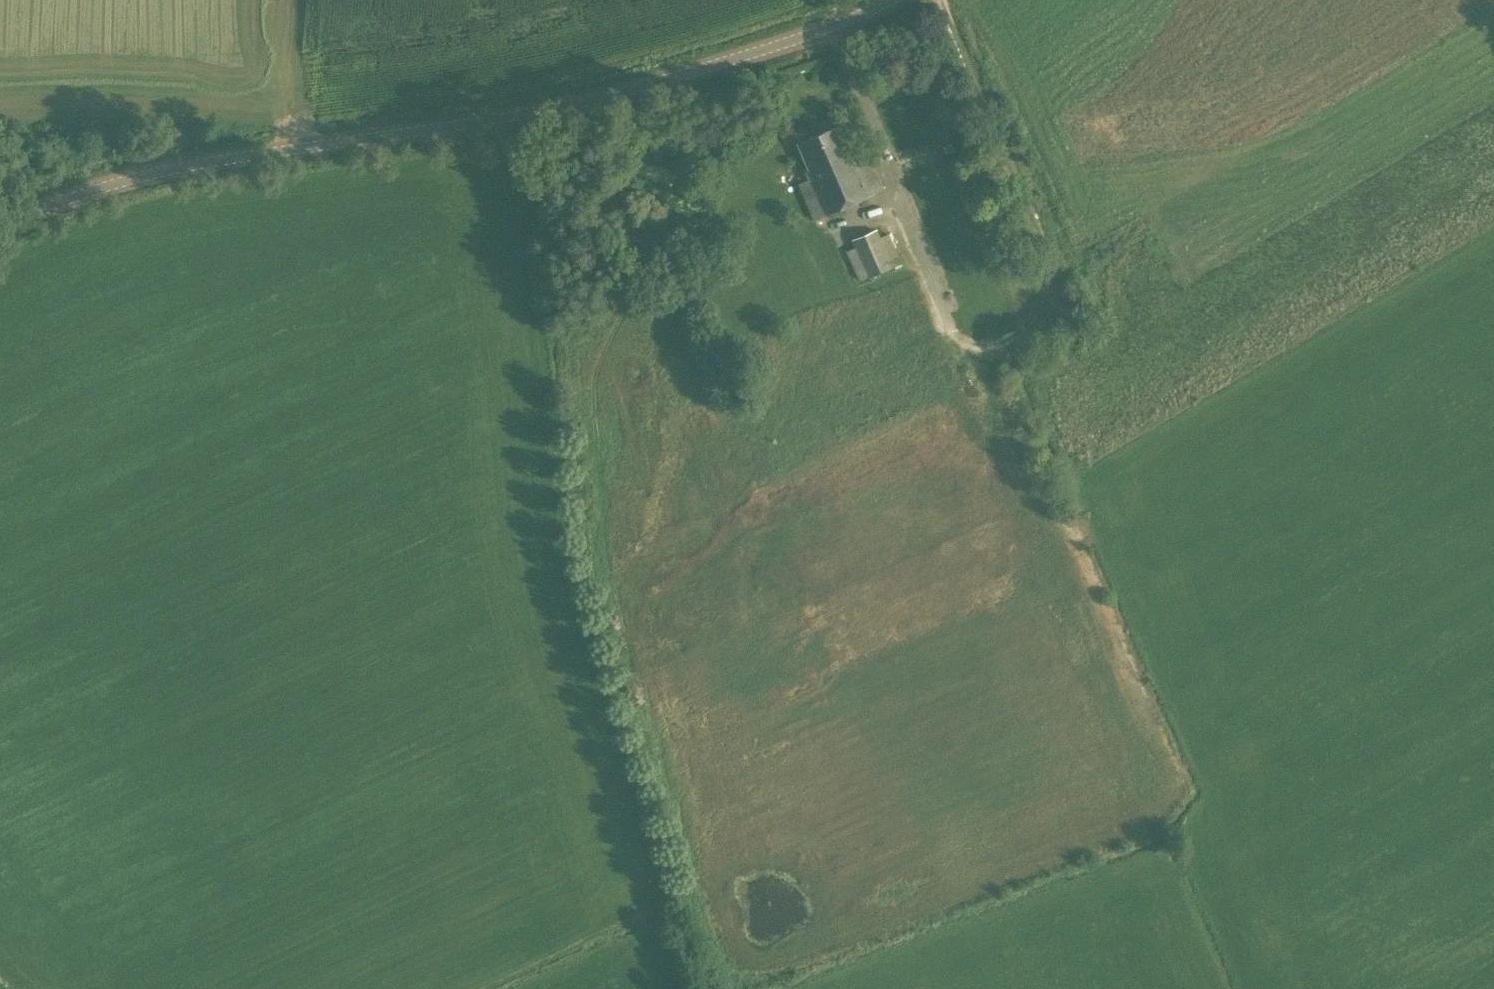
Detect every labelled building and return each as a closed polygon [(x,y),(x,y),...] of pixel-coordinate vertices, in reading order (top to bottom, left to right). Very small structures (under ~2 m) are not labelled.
[(815,220),(884,189),(869,156),(857,162),(852,152),(849,153),(837,126),(797,144),(809,171),(806,172),(809,179),(799,184),(815,220)] [(861,286),(871,282),(870,278),(901,263),(888,232),(883,235),(880,228),(852,241),(854,247),(846,251),(858,281),(859,281),(861,286)]
